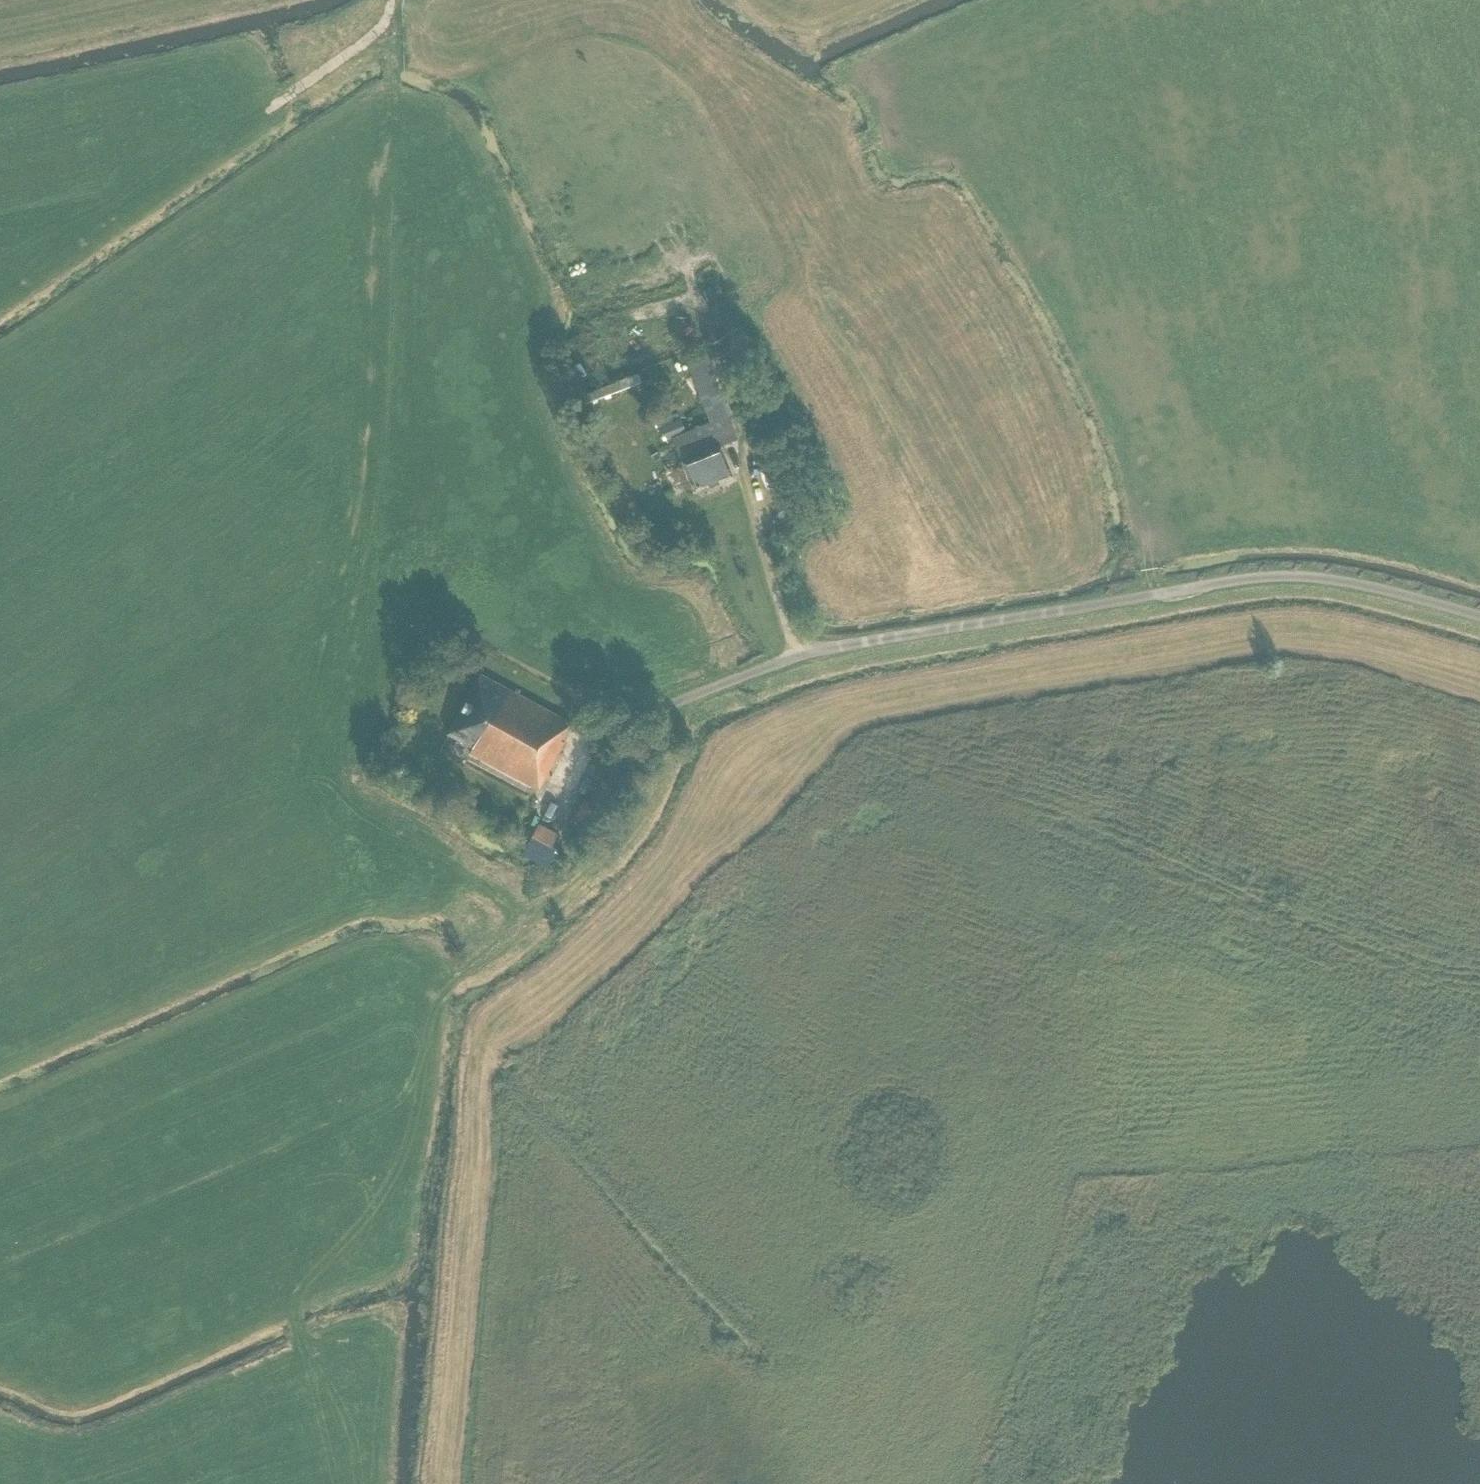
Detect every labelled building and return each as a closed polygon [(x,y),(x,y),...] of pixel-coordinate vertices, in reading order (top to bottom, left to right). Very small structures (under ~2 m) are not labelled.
[(584,403),(628,387),(625,378),(581,395),(584,403)] [(683,427),(680,419),(658,428),(662,440),(676,435),(683,427)] [(693,492),(732,475),(719,445),(736,438),(730,422),(674,446),(693,492)] [(766,484),(791,475),(779,444),(755,453),(766,484)] [(468,752),(536,790),(563,743),(559,741),(569,723),(480,673),(447,733),(471,747),(468,752)] [(583,800),(574,817),(599,831),(608,814),(583,800)] [(543,859),(557,833),(538,823),(524,849),(543,859)]
